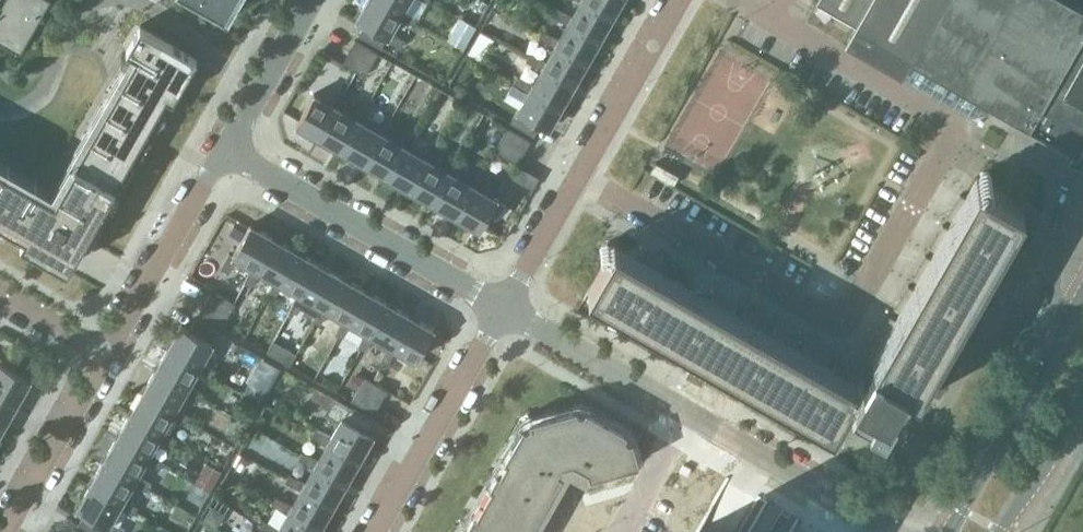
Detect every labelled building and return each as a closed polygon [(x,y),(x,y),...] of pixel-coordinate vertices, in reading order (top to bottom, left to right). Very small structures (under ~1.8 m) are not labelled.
[(20,55),(52,0),(51,0),(0,0),(0,43),(20,55)] [(225,18),(234,2),(236,3),(238,0),(194,0),(225,18)] [(377,0),(368,0),(357,20),(365,24),(387,37),(385,41),(400,49),(405,41),(390,32),(399,18),(401,14),(377,0)] [(401,14),(399,18),(414,25),(418,18),(404,10),(409,0),(377,0),(401,14)] [(572,16),(570,20),(601,37),(614,14),(588,0),(579,0),(580,1),(572,16)] [(614,14),(622,0),(588,0),(614,14)] [(1078,158),(1082,150),(1082,10),(1065,0),(819,0),(816,4),(856,26),(845,45),(902,78),(910,63),(1078,158)] [(567,24),(559,38),(557,42),(588,60),(601,37),(570,20),(572,16),(557,8),(552,15),(567,24)] [(385,41),(387,37),(365,24),(359,35),(381,48),(385,41)] [(24,234),(72,261),(114,187),(166,96),(190,53),(140,25),(126,49),(131,52),(136,55),(54,198),(0,167),(0,220),(24,234)] [(554,47),(546,61),(544,65),(575,83),(588,60),(557,42),(559,38),(543,31),(539,38),(554,47)] [(372,65),(378,53),(356,41),(349,52),(372,65)] [(343,64),(365,77),(372,65),(349,52),(343,64)] [(541,69),(533,84),(531,88),(562,106),(575,83),(544,65),(546,61),(530,54),(526,61),(541,69)] [(531,88),(533,84),(517,77),(513,84),(528,92),(517,111),(540,124),(548,129),(562,106),(531,88)] [(296,125),(320,138),(338,107),(341,110),(349,94),(342,90),(333,105),(314,94),(296,125)] [(320,138),(343,151),(360,120),(364,123),(372,107),(365,103),(356,118),(341,110),(338,107),(320,138)] [(540,124),(517,111),(511,123),(534,136),(540,124)] [(343,151),(365,164),(383,133),(387,136),(394,120),(387,116),(379,131),(364,123),(360,120),(343,151)] [(524,152),(531,141),(508,128),(501,139),(524,152)] [(365,164),(388,177),(406,147),(410,149),(417,133),(410,129),(402,144),(387,136),(383,133),(365,164)] [(518,164),(524,152),(501,139),(495,151),(518,164)] [(388,177),(411,190),(429,160),(433,162),(440,146),(433,142),(425,157),(410,149),(406,147),(388,177)] [(411,190),(434,204),(451,173),(455,175),(463,159),(456,155),(447,170),(433,162),(429,160),(411,190)] [(656,163),(651,172),(674,185),(679,176),(656,163)] [(434,204),(456,217),(474,186),(478,188),(485,172),(478,168),(470,183),(455,175),(451,173),(434,204)] [(613,249),(589,292),(750,384),(756,388),(821,425),(834,432),(846,412),(860,420),(858,423),(857,422),(857,424),(890,442),(890,441),(885,438),(883,437),(895,416),(897,417),(903,407),(893,402),(905,381),(918,389),(962,312),(965,307),(1023,205),(1011,198),(1007,195),(982,181),(977,179),(966,198),(960,195),(947,218),(953,221),(949,229),(943,225),(930,248),(935,251),(931,259),(926,256),(913,279),(918,282),(914,289),(908,286),(895,310),(900,313),(896,320),(891,317),(878,340),(883,343),(873,360),(861,380),(836,365),(833,370),(825,366),(828,361),(817,354),(806,347),(802,353),(795,349),(798,343),(775,330),(772,336),(765,331),(768,326),(745,313),(742,318),(734,314),(737,308),(714,295),(711,301),(692,290),(662,273),(631,255),(615,246),(613,249)] [(474,186),(456,217),(480,230),(497,199),(501,201),(510,186),(501,181),(493,196),(478,188),(474,186)] [(256,269),(274,238),(250,225),(233,255),(229,253),(220,268),(229,273),(237,258),(252,267),(256,269)] [(256,269),(252,267),(245,282),(252,286),(260,271),(275,280),(279,282),(296,251),(274,238),(256,269)] [(283,284),(297,293),(301,295),(319,264),(296,251),(279,282),(275,280),(267,295),(274,299),(283,284)] [(305,297),(320,306),(324,308),(342,277),(319,264),(301,295),(297,293),(290,308),(297,312),(305,297)] [(328,310),(343,319),(347,321),(365,290),(342,277),(324,308),(320,306),(313,321),(320,325),(328,310)] [(351,323),(366,332),(370,334),(387,303),(365,290),(347,321),(343,319),(336,334),(343,338),(351,323)] [(229,315),(235,304),(213,291),(206,302),(229,315)] [(222,327),(228,316),(206,303),(199,314),(222,327)] [(374,336),(389,345),(392,347),(410,316),(387,303),(370,334),(366,332),(359,347),(364,350),(358,361),(363,364),(369,354),(371,354),(373,346),(370,344),(374,336)] [(392,347),(389,345),(381,360),(388,364),(397,349),(416,360),(434,329),(410,316),(392,347)] [(213,343),(219,332),(196,319),(190,330),(213,343)] [(199,367),(197,371),(213,378),(217,371),(202,362),(213,343),(190,330),(182,326),(168,349),(199,367)] [(274,340),(267,352),(290,366),(297,353),(274,340)] [(168,349),(155,372),(186,389),(184,393),(200,401),(204,394),(189,385),(197,371),(199,367),(168,349)] [(17,402),(30,379),(0,362),(0,393),(17,402)] [(173,412),(171,416),(187,423),(191,416),(176,408),(184,393),(186,389),(155,372),(142,395),(173,412)] [(381,402),(388,391),(365,378),(358,389),(381,402)] [(374,414),(381,402),(358,389),(352,401),(374,414)] [(4,425),(17,402),(0,393),(0,423),(4,425)] [(173,412),(142,395),(129,417),(160,435),(158,439),(173,446),(177,439),(163,431),(171,416),(173,412)] [(334,397),(329,405),(345,414),(343,417),(369,432),(375,421),(334,397)] [(339,422),(331,437),(329,440),(360,458),(373,435),(369,432),(343,417),(345,414),(329,405),(325,413),(339,422)] [(562,473),(558,471),(561,464),(573,461),(588,469),(590,476),(602,473),(640,463),(633,439),(628,440),(625,435),(627,431),(586,408),(584,412),(578,411),(577,407),(530,419),(532,424),(527,428),(523,425),(504,459),(507,460),(500,472),(497,471),(489,485),(492,486),(476,513),(474,512),(466,526),(468,527),(466,531),(529,531),(562,473)] [(129,417),(116,440),(147,458),(145,462),(160,469),(164,462),(150,454),(158,439),(160,435),(129,417)] [(347,481),(360,458),(329,440),(331,437),(316,429),(312,436),(326,445),(318,459),(316,463),(347,481)] [(116,440),(103,463),(134,481),(132,485),(147,492),(151,485),(137,476),(145,462),(147,458),(116,440)] [(316,463),(318,459),(303,452),(299,459),(314,467),(305,482),(303,486),(334,504),(347,481),(316,463)] [(103,463),(90,486),(121,503),(119,507),(134,515),(138,508),(124,499),(132,485),(134,481),(103,463)] [(301,490),(292,505),(290,509),(321,526),(334,504),(303,486),(305,482),(290,475),(286,482),(301,490)] [(90,486),(77,509),(85,514),(107,526),(105,530),(109,531),(124,531),(125,530),(111,522),(119,507),(121,503),(90,486)] [(279,528),(277,531),(278,531),(318,531),(321,526),(290,509),(292,505),(277,498),(273,505),(287,513),(279,528)] [(107,526),(85,514),(79,525),(91,531),(104,531),(105,530),(107,526)] [(277,531),(279,528),(264,520),(260,527),(268,531),(278,531),(277,531)]
